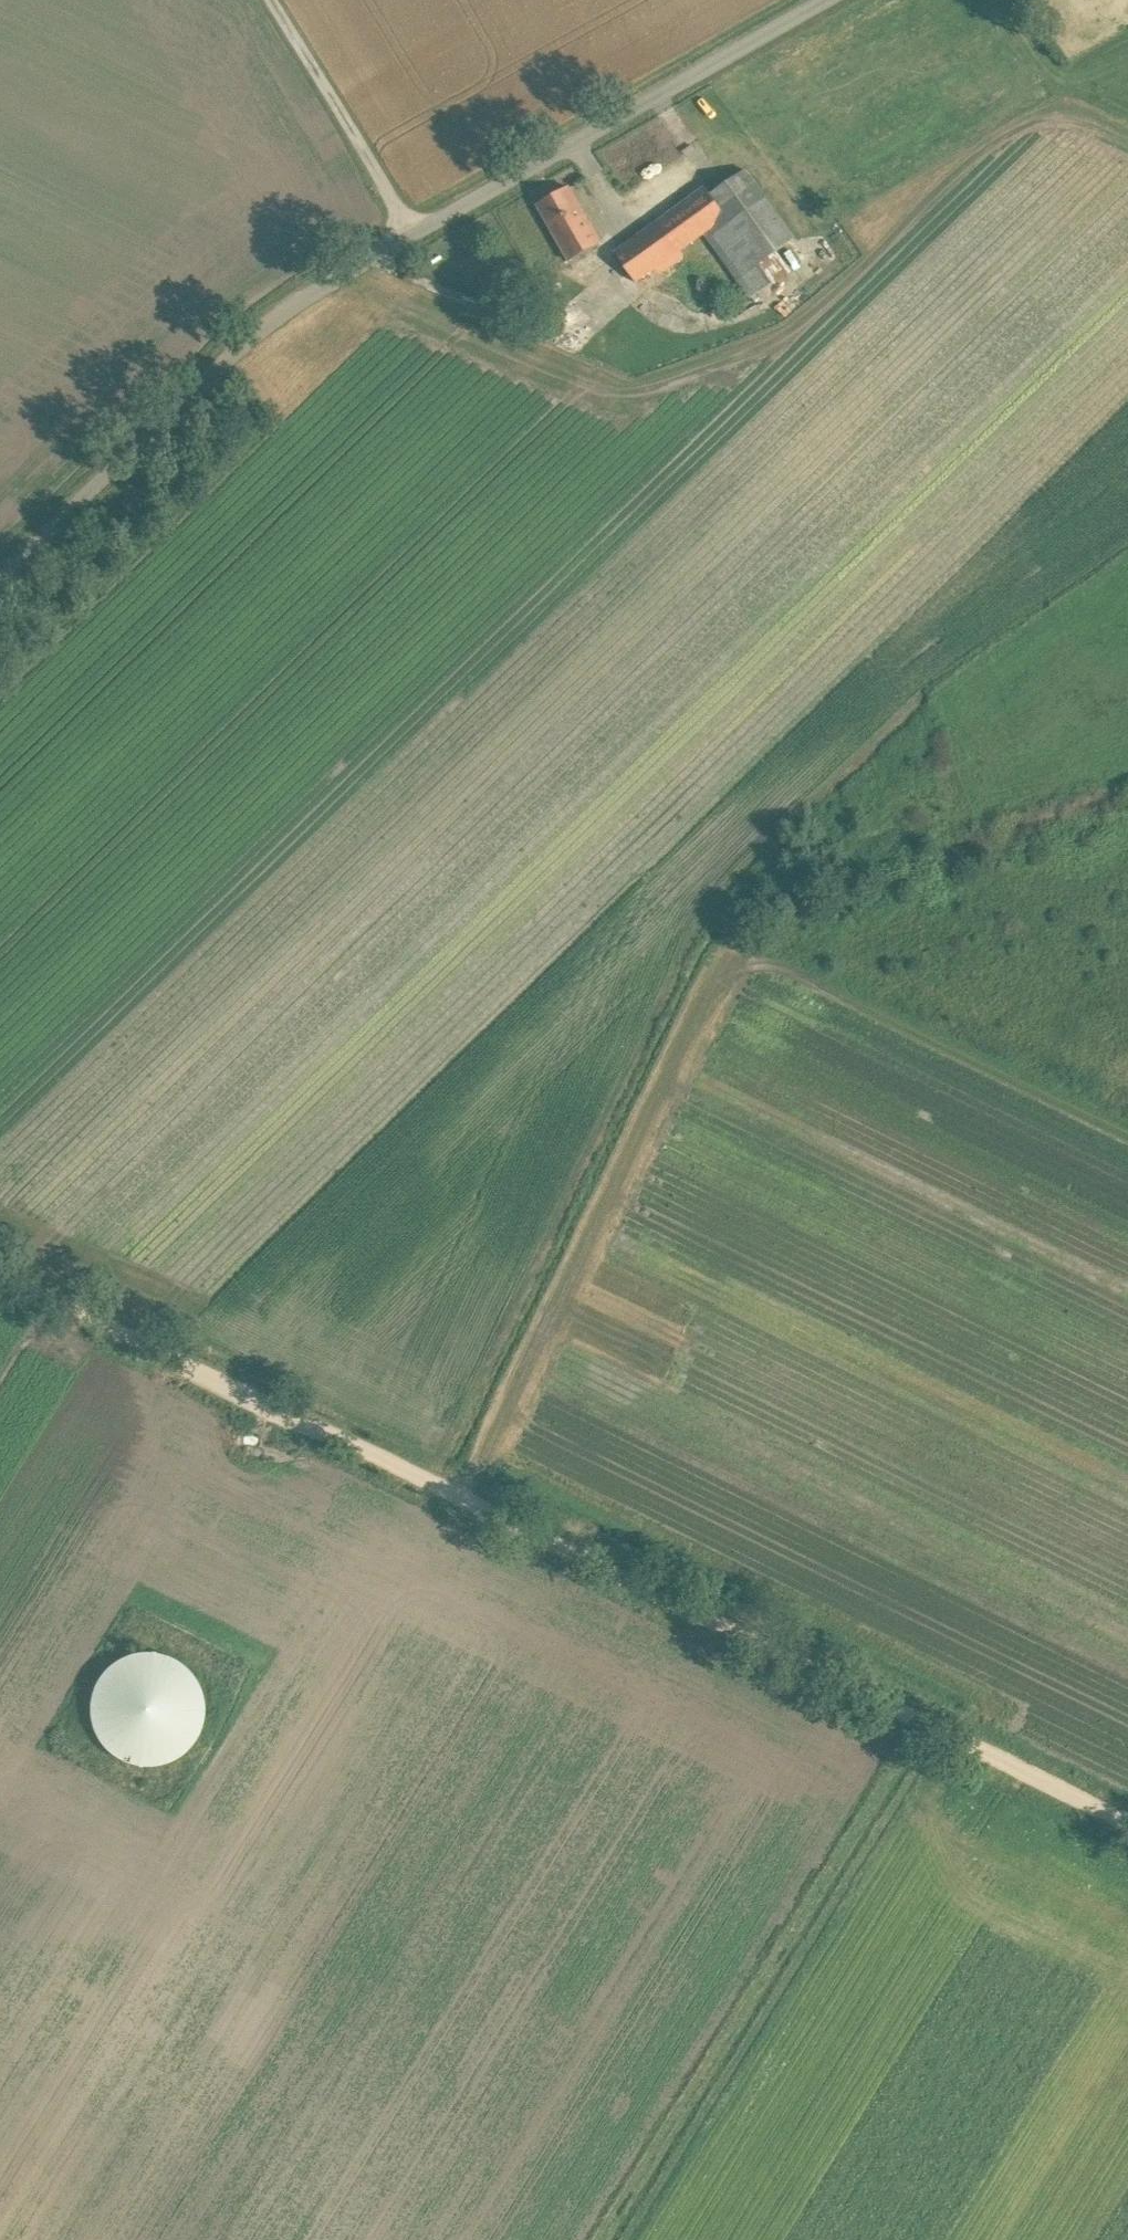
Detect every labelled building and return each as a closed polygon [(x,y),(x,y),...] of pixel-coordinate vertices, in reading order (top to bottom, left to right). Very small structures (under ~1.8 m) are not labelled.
[(614,253),(627,271),(636,283),(654,269),(658,275),(685,256),(681,250),(703,234),(750,299),(800,263),(787,244),(795,238),(746,169),(711,194),(706,188),(614,253)] [(538,203),(543,213),(569,259),(600,242),(569,186),(538,203)] [(148,1766),(155,1766),(166,1764),(177,1760),(190,1750),(199,1738),(205,1723),(206,1705),(203,1688),(195,1674),(184,1663),(173,1656),(158,1652),(147,1651),(137,1653),(126,1656),(116,1661),(107,1670),(100,1680),(92,1697),(91,1707),(92,1716),(95,1730),(99,1739),(105,1746),(112,1753),(122,1759),(137,1764),(148,1766)]
